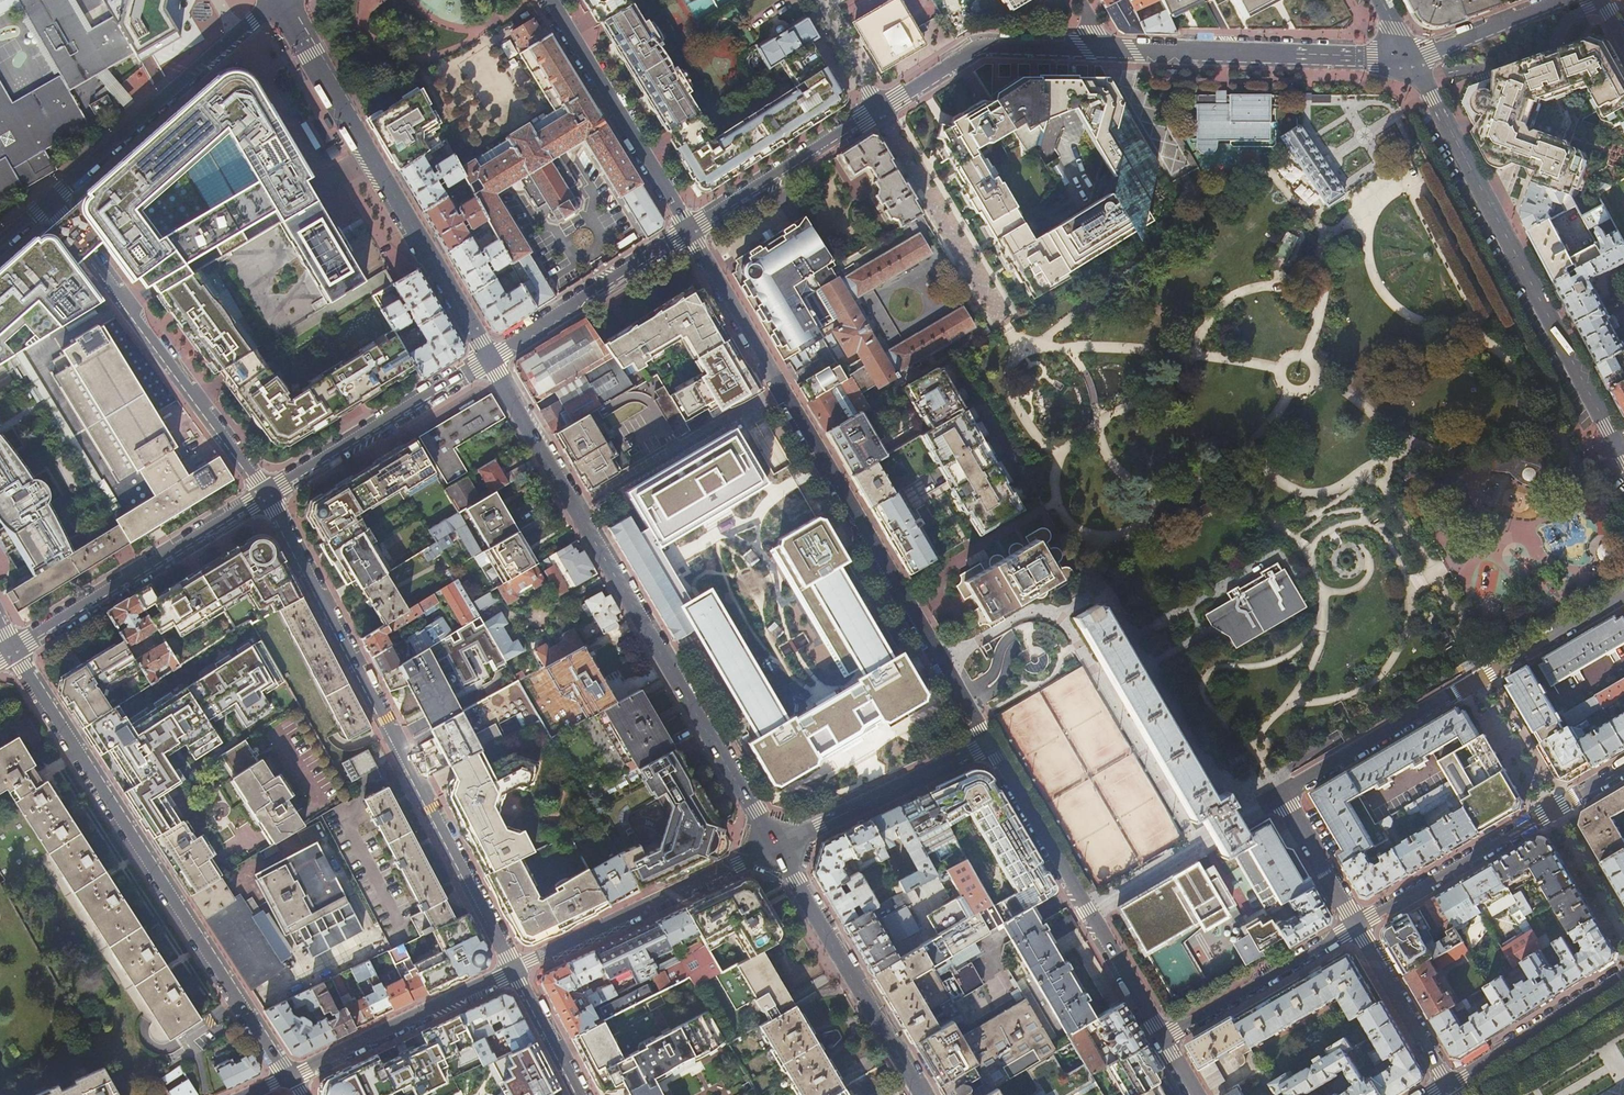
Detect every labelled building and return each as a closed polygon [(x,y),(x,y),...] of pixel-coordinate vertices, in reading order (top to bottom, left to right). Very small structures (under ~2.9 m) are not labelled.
[(46,150),(90,125),(70,91),(97,75),(94,70),(103,65),(106,70),(134,54),(113,17),(92,29),(88,32),(69,0),(18,0),(50,55),(61,75),(61,76),(53,81),(57,87),(44,95),(49,103),(20,120),(10,105),(14,102),(0,78),(0,201),(24,187),(17,174),(31,167),(35,175),(47,168),(54,164),(46,150)] [(88,32),(92,29),(75,0),(69,0),(88,32)] [(140,63),(163,49),(161,46),(164,44),(163,41),(165,39),(164,36),(166,35),(162,28),(160,22),(159,15),(160,8),(161,1),(162,0),(103,0),(113,17),(134,54),(140,63)] [(591,9),(585,0),(581,0),(587,10),(591,9)] [(591,9),(599,22),(600,23),(629,5),(626,0),(585,0),(591,9)] [(917,27),(900,0),(893,0),(854,23),(882,69),(890,65),(901,58),(926,44),(921,34),(917,27)] [(1012,10),(1030,0),(1005,0),(1012,10)] [(1176,35),(1166,15),(1164,10),(1147,18),(1146,15),(1144,16),(1145,19),(1140,21),(1135,10),(1157,0),(1118,0),(1104,8),(1112,20),(1117,29),(1124,34),(1176,35)] [(1166,15),(1183,8),(1200,0),(1160,0),(1164,10),(1166,15)] [(1244,19),(1279,0),(1234,0),(1244,19)] [(1414,19),(1416,21),(1419,23),(1423,25),(1427,26),(1430,27),(1435,27),(1439,26),(1473,14),(1496,6),(1493,0),(1404,0),(1414,19)] [(679,123),(698,111),(687,94),(690,92),(675,67),(672,69),(658,47),(661,45),(646,20),(642,21),(631,4),(630,4),(629,5),(600,23),(601,25),(602,24),(612,39),(610,40),(624,63),(626,62),(643,91),(641,92),(655,115),(657,114),(666,128),(665,130),(666,132),(667,131),(679,123)] [(597,23),(599,22),(591,9),(589,12),(595,23),(597,23)] [(810,42),(817,37),(808,21),(801,10),(786,18),(786,21),(787,23),(782,26),(779,25),(777,26),(775,28),(774,31),(769,34),(766,29),(750,39),(768,68),(781,60),(810,42)] [(655,209),(549,35),(543,38),(532,20),(511,33),(523,51),(518,54),(547,102),(553,112),(528,127),(527,125),(505,138),(507,140),(460,169),(465,177),(468,183),(469,185),(478,181),(482,189),(474,193),(475,197),(487,220),(490,225),(498,239),(510,262),(511,264),(518,260),(529,280),(522,285),(536,309),(554,297),(528,254),(530,252),(494,195),(519,180),(524,188),(522,189),(529,200),(531,200),(537,209),(546,203),(550,211),(549,212),(551,214),(549,217),(551,220),(553,221),(555,219),(557,221),(563,217),(564,218),(574,212),(573,211),(579,208),(577,205),(580,204),(580,203),(581,202),(579,198),(575,199),(574,196),(572,197),(568,190),(576,185),(558,156),(583,141),(618,198),(620,197),(635,221),(655,209)] [(922,23),(917,27),(921,34),(927,30),(922,23)] [(1492,165),(1495,163),(1504,166),(1505,161),(1514,164),(1525,168),(1528,169),(1528,170),(1537,174),(1534,183),(1533,185),(1572,198),(1587,167),(1584,155),(1524,134),(1530,112),(1575,95),(1595,132),(1611,135),(1623,164),(1623,127),(1622,123),(1623,122),(1623,71),(1610,46),(1597,41),(1580,47),(1556,55),(1541,61),(1496,76),(1490,96),(1477,138),(1473,150),(1479,162),(1492,165)] [(838,89),(821,60),(810,42),(781,60),(794,79),(766,97),(769,101),(751,113),(774,147),(777,146),(804,128),(822,117),(818,111),(835,100),(831,93),(838,89)] [(94,70),(97,75),(106,70),(103,65),(94,70)] [(39,237),(39,239),(38,239),(36,237),(0,268),(0,364),(16,355),(4,342),(25,323),(40,340),(49,334),(63,326),(104,300),(77,265),(91,254),(102,244),(132,284),(139,279),(146,290),(152,286),(158,295),(192,275),(216,261),(224,256),(218,245),(246,229),(253,239),(284,221),(320,200),(308,180),(315,176),(272,103),(270,105),(256,82),(248,78),(241,76),(231,75),(225,76),(220,77),(218,75),(87,191),(89,194),(88,195),(86,195),(84,196),(82,199),(82,200),(63,217),(45,233),(42,233),(40,235),(39,237)] [(53,80),(14,102),(10,105),(20,120),(49,103),(44,95),(57,87),(53,81),(61,76),(61,75),(53,80)] [(1460,104),(1477,138),(1490,96),(1496,76),(1483,81),(1467,86),(1460,104)] [(993,95),(993,101),(1012,131),(1026,152),(1034,148),(1044,120),(1019,78),(993,95)] [(1057,79),(1019,78),(1044,120),(1057,115),(1057,103),(1057,79)] [(1107,79),(1057,79),(1057,103),(1057,115),(1079,105),(1114,90),(1107,79)] [(845,102),(838,89),(831,93),(835,100),(818,111),(822,117),(845,102)] [(1074,212),(1075,214),(1155,167),(1156,162),(1138,130),(1114,90),(1079,105),(1057,115),(1058,117),(1084,106),(1092,119),(1082,125),(1102,159),(1089,204),(1074,212)] [(384,147),(398,170),(427,151),(440,143),(433,132),(438,129),(419,91),(369,121),(384,147)] [(114,105),(109,95),(91,105),(96,115),(114,105)] [(1269,108),(1270,95),(1229,95),(1228,104),(1211,104),(1196,104),(1196,134),(1196,143),(1196,147),(1197,149),(1199,152),(1201,154),(1203,155),(1205,155),(1208,155),(1211,154),(1213,152),(1214,150),(1215,148),(1216,146),(1216,140),(1269,141),(1269,112),(1271,112),(1271,108),(1269,108)] [(769,101),(766,97),(712,133),(698,111),(679,123),(667,131),(676,144),(674,145),(695,181),(701,177),(705,183),(722,172),(726,178),(741,169),(774,147),(751,113),(769,101)] [(978,212),(995,239),(1020,224),(1012,210),(1014,208),(999,184),(998,185),(993,178),(990,180),(984,171),(981,173),(978,168),(975,170),(969,160),(979,154),(976,150),(985,145),(986,146),(1012,131),(993,101),(980,110),(978,107),(956,121),(961,128),(952,134),(945,138),(947,143),(944,144),(957,167),(960,166),(968,180),(960,186),(977,213),(978,212)] [(1344,194),(1327,168),(1323,163),(1320,159),(1304,134),(1301,131),(1297,125),(1280,137),(1326,206),(1344,194)] [(899,227),(900,226),(921,214),(896,172),(877,138),(872,137),(868,135),(839,154),(852,175),(865,168),(869,169),(875,179),(872,182),(877,189),(874,195),(873,196),(879,205),(882,204),(885,209),(882,211),(888,220),(890,218),(895,220),(899,227)] [(465,177),(460,169),(455,159),(453,154),(435,165),(435,167),(437,171),(433,173),(426,161),(429,160),(431,157),(427,151),(398,170),(408,187),(412,194),(422,211),(447,196),(438,181),(441,178),(446,187),(448,187),(465,177)] [(831,168),(827,162),(813,170),(817,177),(831,168)] [(17,174),(24,187),(56,168),(54,164),(47,168),(35,175),(31,167),(17,174)] [(1075,214),(1099,256),(1134,234),(1140,244),(1143,229),(1154,222),(1147,212),(1155,167),(1075,214)] [(1533,182),(1534,183),(1537,174),(1528,170),(1528,169),(1525,168),(1531,180),(1532,181),(1533,182)] [(406,188),(408,187),(398,170),(396,172),(406,188)] [(703,193),(715,185),(719,183),(726,178),(722,172),(705,183),(701,177),(695,181),(703,193)] [(478,181),(469,185),(474,193),(482,189),(478,181)] [(1525,227),(1528,233),(1551,220),(1552,220),(1549,215),(1551,211),(1554,212),(1557,203),(1563,205),(1566,212),(1576,206),(1572,198),(1533,185),(1531,184),(1522,213),(1523,223),(1525,227)] [(458,215),(447,196),(422,211),(435,233),(446,253),(471,237),(462,222),(465,220),(469,228),(473,228),(487,220),(475,197),(460,206),(459,210),(461,213),(458,215)] [(367,281),(320,200),(284,221),(332,302),(367,281)] [(1582,217),(1589,229),(1611,217),(1604,205),(1582,217)] [(662,220),(655,209),(635,221),(645,238),(654,232),(661,228),(662,220)] [(1044,235),(1068,275),(1099,256),(1075,214),(1074,212),(1042,232),(1044,235)] [(921,230),(928,225),(921,214),(900,226),(906,236),(919,228),(921,230)] [(831,267),(834,265),(803,216),(735,260),(731,274),(734,278),(742,292),(749,303),(754,312),(831,267)] [(1528,233),(1556,284),(1572,275),(1569,270),(1577,266),(1579,271),(1605,257),(1598,245),(1572,259),(1551,220),(1528,233)] [(1020,224),(995,239),(1020,282),(1024,280),(1033,295),(1068,275),(1044,235),(1031,243),(1020,224)] [(1577,325),(1607,309),(1593,284),(1595,279),(1623,264),(1623,241),(1619,231),(1608,237),(1605,231),(1602,230),(1598,232),(1597,235),(1601,243),(1598,245),(1605,257),(1579,271),(1578,272),(1580,275),(1573,278),(1572,275),(1556,284),(1567,305),(1577,325)] [(851,377),(861,393),(877,384),(879,388),(907,371),(905,367),(973,327),(962,308),(891,350),(859,295),(929,253),(919,234),(839,282),(831,267),(754,312),(783,361),(805,348),(806,349),(808,350),(811,350),(812,350),(814,348),(814,346),(814,343),(809,334),(817,329),(837,318),(842,326),(833,331),(848,356),(856,351),(861,359),(841,371),(836,362),(797,385),(807,403),(851,377)] [(460,275),(471,294),(495,279),(486,263),(488,261),(493,270),(495,270),(510,262),(498,239),(483,248),(482,251),(484,255),(482,256),(471,237),(446,253),(460,275)] [(513,268),(522,285),(529,280),(518,260),(511,264),(513,268)] [(418,268),(392,284),(404,304),(401,305),(397,300),(396,300),(380,310),(394,332),(409,323),(410,321),(404,312),(408,310),(417,326),(442,310),(418,268)] [(157,295),(215,374),(220,370),(252,351),(246,344),(244,345),(230,326),(235,323),(216,298),(211,301),(192,275),(158,295),(157,295)] [(500,332),(536,309),(522,285),(507,293),(504,294),(495,279),(471,294),(483,316),(492,331),(496,331),(500,332)] [(710,419),(760,390),(755,380),(734,345),(730,338),(727,340),(719,327),(722,325),(715,314),(712,316),(705,303),(708,301),(701,289),(688,296),(685,292),(642,320),(644,323),(608,344),(607,342),(603,344),(619,369),(629,363),(634,371),(643,365),(642,362),(650,358),(649,356),(682,336),(704,374),(667,396),(684,424),(691,420),(692,417),(705,409),(710,419)] [(712,316),(715,314),(708,301),(705,303),(712,316)] [(1622,342),(1615,330),(1620,326),(1614,314),(1610,316),(1607,309),(1577,325),(1582,334),(1599,366),(1623,353),(1623,341),(1622,342)] [(464,347),(442,310),(417,326),(426,341),(425,343),(407,354),(414,366),(422,380),(462,356),(464,347)] [(615,337),(607,342),(608,344),(644,323),(642,320),(615,337)] [(233,480),(219,456),(188,475),(173,449),(177,447),(103,326),(99,328),(98,326),(98,325),(74,339),(75,340),(76,341),(62,350),(64,353),(52,360),(124,478),(138,470),(154,496),(115,520),(118,525),(129,543),(137,539),(139,541),(166,524),(190,509),(189,507),(233,480)] [(63,326),(49,334),(52,339),(66,330),(63,326)] [(822,338),(817,329),(809,334),(814,343),(822,338)] [(411,348),(402,334),(397,337),(405,352),(411,348)] [(302,438),(397,379),(396,378),(414,366),(407,354),(405,352),(397,337),(396,335),(377,347),(376,345),(302,390),(304,394),(293,400),(287,399),(284,395),(286,394),(267,368),(265,369),(252,351),(220,370),(232,387),(230,388),(261,429),(264,427),(272,438),(279,438),(288,441),(300,434),(302,438)] [(16,355),(111,513),(118,508),(22,351),(16,355)] [(1612,391),(1623,385),(1616,372),(1623,368),(1623,353),(1599,366),(1605,378),(1612,391)] [(931,429),(960,412),(961,412),(936,368),(905,386),(913,399),(910,401),(915,409),(918,407),(931,429)] [(817,419),(826,434),(861,413),(869,408),(861,393),(851,377),(807,403),(809,405),(817,419)] [(1623,385),(1612,391),(1619,403),(1623,413),(1623,384),(1623,385)] [(42,400),(33,387),(30,390),(38,403),(42,400)] [(672,434),(676,431),(685,426),(684,424),(667,396),(662,387),(653,392),(657,398),(652,401),(672,434)] [(824,435),(826,434),(817,419),(809,405),(807,406),(824,435)] [(930,450),(940,466),(977,444),(972,434),(974,432),(967,420),(965,421),(960,412),(931,429),(923,434),(932,448),(930,450)] [(831,443),(851,476),(875,462),(886,455),(861,413),(826,434),(831,443)] [(569,462),(586,491),(620,471),(586,415),(553,434),(569,462)] [(676,431),(680,437),(688,431),(685,426),(676,431)] [(608,529),(675,641),(693,630),(723,613),(710,590),(689,601),(673,572),(662,555),(659,549),(767,485),(735,428),(729,431),(730,433),(630,491),(629,490),(624,493),(628,501),(634,498),(651,527),(639,534),(629,517),(608,529)] [(1,436),(0,437),(27,483),(32,480),(32,479),(26,470),(18,458),(11,448),(1,436)] [(67,443),(63,436),(57,440),(61,446),(67,443)] [(33,577),(72,553),(71,550),(69,551),(42,506),(47,503),(48,501),(49,499),(50,497),(50,495),(50,493),(50,491),(49,489),(48,486),(46,484),(45,483),(42,481),(40,480),(38,479),(36,479),(34,479),(32,480),(27,483),(0,437),(0,512),(13,533),(32,565),(30,566),(33,577)] [(380,445),(403,485),(429,530),(458,513),(445,489),(435,473),(420,482),(409,463),(394,437),(387,441),(380,445)] [(980,532),(1016,510),(1007,495),(1010,492),(988,456),(985,457),(977,444),(940,466),(955,493),(953,495),(964,513),(967,511),(980,532)] [(380,445),(293,498),(291,505),(311,542),(364,509),(403,485),(380,445)] [(420,482),(435,473),(424,454),(409,463),(420,482)] [(491,493),(492,493),(494,491),(508,484),(494,460),(478,470),(491,493)] [(510,482),(535,468),(530,461),(508,473),(507,477),(510,482)] [(861,494),(869,508),(893,493),(875,462),(851,476),(861,494)] [(445,489),(458,513),(465,509),(480,500),(466,476),(464,478),(454,484),(445,489)] [(492,493),(515,532),(517,531),(494,491),(492,493)] [(902,563),(909,574),(939,556),(911,508),(907,511),(896,492),(893,493),(869,508),(902,563)] [(465,509),(488,548),(515,532),(492,493),(491,493),(480,500),(465,509)] [(69,551),(71,550),(70,550),(66,539),(58,524),(51,510),(47,503),(42,506),(69,551)] [(1181,520),(1185,527),(1213,510),(1209,503),(1181,520)] [(13,533),(0,512),(0,515),(2,518),(0,519),(0,522),(2,524),(6,528),(10,532),(13,533)] [(472,557),(481,552),(458,513),(429,530),(436,541),(429,545),(435,555),(441,551),(445,559),(447,558),(442,550),(447,547),(442,538),(459,528),(464,537),(461,539),(472,557)] [(356,591),(361,588),(385,573),(374,554),(376,553),(363,531),(366,529),(360,518),(323,541),(324,542),(336,562),(340,569),(341,570),(343,569),(350,581),(356,591)] [(751,660),(721,677),(757,738),(747,744),(772,786),(777,788),(816,766),(818,760),(815,755),(820,752),(828,766),(881,735),(872,721),(877,718),(880,723),(886,724),(925,702),(926,696),(901,653),(900,654),(880,620),(871,624),(858,602),(867,598),(846,563),(848,562),(823,520),(816,519),(779,541),(777,546),(792,571),(795,570),(807,586),(809,585),(863,676),(856,680),(862,690),(799,727),(793,717),(786,721),(751,660)] [(192,560),(235,629),(250,620),(252,623),(279,609),(303,597),(264,523),(256,521),(238,532),(209,549),(192,560)] [(17,612),(129,543),(118,525),(72,553),(33,577),(6,594),(13,606),(17,612)] [(101,530),(99,525),(87,532),(90,536),(101,530)] [(1052,583),(1056,589),(1071,581),(1072,579),(1073,577),(1074,574),(1073,572),(1072,569),(1070,568),(1067,567),(1064,566),(1062,568),(1058,562),(1060,561),(1062,559),(1062,556),(1062,553),(1061,550),(1059,549),(1056,547),(1053,547),(1050,548),(1047,543),(1049,541),(1050,538),(1051,536),(1051,534),(1049,531),(1046,528),(1043,527),(1041,527),(1039,528),(1025,537),(1028,543),(1023,546),(1022,545),(1019,543),(1016,542),(1013,542),(1011,544),(1009,546),(1008,548),(1008,550),(1008,552),(1009,555),(1003,558),(1001,556),(1000,555),(997,554),(994,554),(991,556),(989,558),(988,560),(988,562),(988,564),(989,567),(983,570),(980,563),(959,575),(960,578),(959,580),(959,582),(958,584),(956,585),(964,600),(972,596),(974,600),(973,601),(974,603),(976,602),(979,607),(971,612),(979,626),(982,624),(984,624),(986,625),(989,626),(991,628),(1005,620),(1001,613),(1032,594),(1034,596),(1036,597),(1038,598),(1042,598),(1044,596),(1046,595),(1047,592),(1047,590),(1046,586),(1052,583)] [(534,565),(536,564),(537,563),(517,531),(515,532),(534,565)] [(505,582),(517,575),(534,565),(515,532),(488,548),(486,549),(505,582)] [(324,542),(320,544),(332,564),(336,562),(324,542)] [(573,549),(570,544),(555,553),(566,572),(588,559),(584,551),(583,551),(578,554),(575,548),(573,549)] [(555,553),(547,557),(558,576),(566,572),(555,553)] [(539,562),(550,581),(558,576),(547,557),(539,562)] [(702,561),(699,557),(683,567),(685,571),(702,561)] [(575,586),(597,573),(588,559),(566,572),(575,586)] [(218,639),(215,634),(221,631),(224,636),(235,629),(192,560),(178,568),(164,577),(187,615),(191,621),(204,641),(207,647),(218,639)] [(517,575),(524,587),(531,583),(534,588),(546,582),(536,564),(534,565),(517,575)] [(1224,595),(1228,602),(1230,606),(1209,619),(1212,624),(1230,637),(1235,645),(1297,609),(1286,591),(1288,589),(1278,573),(1273,565),(1256,575),(1258,578),(1236,591),(1234,589),(1224,595)] [(350,581),(343,569),(341,570),(340,569),(338,570),(345,584),(350,581)] [(795,570),(792,571),(803,589),(807,586),(795,570)] [(1230,606),(1228,602),(1203,617),(1209,627),(1226,638),(1233,651),(1303,610),(1280,571),(1278,573),(1288,589),(1286,591),(1297,609),(1235,645),(1230,637),(1212,624),(1209,619),(1230,606)] [(558,576),(567,591),(575,586),(566,572),(558,576)] [(361,588),(383,625),(407,610),(385,573),(361,588)] [(515,592),(524,587),(517,575),(505,582),(497,586),(507,604),(518,597),(515,592)] [(551,587),(556,597),(567,591),(558,576),(550,581),(551,582),(551,587)] [(187,615),(164,577),(151,585),(157,595),(158,594),(168,610),(171,609),(178,620),(187,615)] [(6,590),(12,586),(8,580),(2,584),(6,590)] [(427,647),(446,636),(479,616),(475,610),(470,602),(468,603),(466,601),(464,602),(460,596),(465,593),(457,580),(407,610),(383,625),(361,638),(368,651),(371,656),(390,645),(385,636),(423,613),(422,612),(445,597),(454,613),(446,616),(441,618),(418,632),(427,647)] [(170,626),(146,588),(135,594),(156,628),(159,632),(170,626)] [(470,602),(475,610),(484,605),(486,607),(488,606),(487,603),(489,602),(490,598),(497,594),(493,589),(470,602)] [(592,615),(614,603),(609,595),(604,598),(600,592),(584,601),(592,615)] [(156,628),(135,594),(106,612),(124,640),(128,646),(134,642),(135,643),(151,634),(150,632),(156,628)] [(370,726),(303,597),(279,609),(347,739),(370,726)] [(603,635),(618,626),(616,622),(617,621),(614,615),(620,612),(614,603),(592,615),(603,635)] [(1212,839),(1222,856),(1220,857),(1221,858),(1231,853),(1265,911),(1266,911),(1266,912),(1280,903),(1286,900),(1311,885),(1310,884),(1308,886),(1306,883),(1308,881),(1291,852),(1285,850),(1271,826),(1263,824),(1243,835),(1237,824),(1228,809),(1233,805),(1225,792),(1213,799),(1144,681),(1133,662),(1122,643),(1099,603),(1072,619),(1078,628),(1079,627),(1190,819),(1189,820),(1190,822),(1199,817),(1212,839)] [(494,641),(507,634),(502,626),(507,623),(501,612),(483,622),(494,641)] [(693,630),(721,677),(751,660),(723,613),(693,630)] [(1542,659),(1545,664),(1540,667),(1552,687),(1570,676),(1572,677),(1579,673),(1578,671),(1607,654),(1608,656),(1616,651),(1615,649),(1623,644),(1623,620),(1623,618),(1618,621),(1615,617),(1542,659)] [(204,641),(191,621),(163,639),(175,658),(204,641)] [(778,647),(792,638),(785,626),(771,635),(778,647)] [(556,644),(563,656),(582,646),(573,628),(561,635),(564,640),(556,644)] [(418,652),(427,647),(418,632),(418,631),(409,636),(418,652)] [(1149,637),(1155,648),(1167,641),(1162,633),(1154,638),(1153,635),(1149,637)] [(494,641),(505,661),(523,650),(516,639),(511,642),(507,634),(494,641)] [(172,669),(179,665),(175,658),(163,639),(161,635),(156,638),(160,644),(136,659),(150,683),(158,678),(154,670),(154,669),(159,666),(160,666),(161,668),(166,666),(164,663),(167,661),(172,669)] [(399,664),(380,675),(388,690),(408,685),(429,729),(461,712),(449,688),(471,675),(451,638),(448,640),(446,636),(427,647),(418,652),(399,664)] [(377,669),(380,675),(399,664),(397,659),(411,651),(404,639),(397,644),(396,645),(390,645),(371,656),(377,669)] [(135,693),(150,683),(136,659),(128,646),(124,640),(61,678),(58,691),(81,728),(135,693)] [(543,667),(553,662),(563,656),(556,644),(548,649),(545,643),(533,650),(543,667)] [(553,662),(587,718),(595,714),(616,702),(582,646),(563,656),(553,662)] [(487,650),(482,653),(485,658),(490,655),(487,650)] [(511,671),(517,681),(535,671),(529,661),(511,671)] [(1541,744),(1570,727),(1569,727),(1563,716),(1564,715),(1562,713),(1557,716),(1545,695),(1546,694),(1542,686),(1540,687),(1529,667),(1508,679),(1511,685),(1508,687),(1541,744)] [(215,756),(242,739),(247,736),(241,727),(270,708),(257,687),(262,684),(261,681),(255,684),(253,682),(221,703),(205,677),(204,678),(202,675),(195,679),(197,682),(180,693),(181,694),(180,695),(185,702),(187,704),(186,705),(192,714),(193,713),(194,716),(201,727),(201,726),(204,730),(200,732),(199,733),(203,740),(205,739),(208,737),(211,741),(210,742),(211,744),(208,745),(215,756)] [(1603,707),(1623,695),(1623,680),(1597,696),(1603,707)] [(632,761),(636,768),(675,748),(641,689),(616,702),(595,714),(624,765),(632,761)] [(181,694),(180,693),(176,695),(200,732),(204,730),(201,726),(201,727),(194,716),(193,713),(192,714),(186,705),(187,704),(185,702),(180,695),(181,694)] [(1569,727),(1603,707),(1597,696),(1564,715),(1563,716),(1569,727)] [(1344,866),(1366,853),(1380,845),(1389,840),(1384,831),(1380,823),(1376,826),(1359,797),(1377,787),(1379,790),(1393,782),(1391,778),(1412,766),(1415,769),(1429,761),(1427,757),(1460,738),(1465,748),(1468,746),(1478,741),(1468,724),(1470,723),(1467,717),(1466,715),(1465,716),(1465,714),(1465,713),(1465,712),(1460,714),(1459,711),(1460,710),(1459,709),(1444,717),(1445,718),(1443,719),(1443,718),(1441,719),(1441,720),(1430,727),(1429,726),(1426,728),(1427,728),(1422,731),(1421,731),(1420,732),(1414,736),(1416,738),(1400,747),(1399,745),(1394,747),(1391,748),(1391,749),(1386,752),(1386,751),(1384,752),(1385,753),(1379,756),(1380,759),(1365,768),(1364,765),(1358,768),(1356,769),(1356,770),(1351,773),(1350,772),(1348,773),(1348,774),(1343,777),(1337,781),(1336,780),(1335,781),(1335,782),(1333,783),(1333,782),(1314,793),(1315,794),(1313,796),(1321,809),(1320,810),(1321,812),(1322,812),(1329,823),(1328,823),(1329,826),(1330,825),(1337,837),(1336,838),(1337,840),(1338,839),(1345,852),(1340,855),(1339,855),(1338,855),(1344,866)] [(473,735),(461,712),(429,729),(441,751),(434,755),(438,762),(440,764),(443,766),(446,767),(449,766),(477,752),(502,739),(494,724),(473,735)] [(1612,722),(1623,744),(1623,715),(1612,722)] [(508,737),(525,728),(519,716),(502,724),(508,737)] [(1578,742),(1594,768),(1611,758),(1623,750),(1623,744),(1612,722),(1598,730),(1596,726),(1594,726),(1589,728),(1589,731),(1591,734),(1578,742)] [(1478,741),(1481,739),(1480,737),(1479,737),(1475,731),(1476,731),(1475,729),(1474,729),(1470,723),(1468,724),(1478,741)] [(1594,768),(1578,742),(1570,727),(1541,744),(1545,749),(1539,753),(1555,780),(1567,783),(1594,768)] [(0,747),(0,793),(7,789),(48,853),(53,851),(61,863),(59,864),(71,883),(73,882),(77,888),(75,889),(80,898),(82,896),(89,907),(87,908),(99,927),(101,925),(107,935),(105,936),(111,945),(113,944),(120,955),(118,957),(131,976),(133,975),(137,981),(135,982),(140,991),(142,989),(149,999),(147,1000),(159,1020),(161,1018),(168,1028),(166,1030),(171,1037),(200,1018),(46,780),(42,782),(33,766),(35,764),(18,736),(0,747)] [(1405,741),(1399,745),(1400,747),(1416,738),(1414,736),(1408,740),(1407,739),(1405,740),(1405,741)] [(1458,795),(1466,808),(1481,834),(1522,810),(1524,803),(1506,772),(1485,736),(1481,739),(1478,741),(1468,746),(1476,762),(1465,769),(1456,754),(1439,763),(1451,782),(1458,795)] [(259,761),(245,741),(244,741),(221,756),(235,777),(232,779),(247,802),(245,803),(259,824),(260,823),(274,843),(311,822),(309,820),(303,824),(287,799),(290,797),(277,776),(274,779),(262,760),(259,761)] [(1545,749),(1541,744),(1536,747),(1539,753),(1545,749)] [(350,780),(377,766),(368,748),(341,762),(350,780)] [(636,768),(584,796),(598,821),(602,827),(692,778),(675,748),(636,768)] [(453,784),(447,802),(447,803),(475,858),(484,875),(519,858),(534,851),(520,827),(517,828),(500,822),(493,808),(495,806),(496,805),(498,799),(498,795),(496,791),(505,786),(529,773),(538,761),(512,752),(484,767),(477,752),(449,766),(458,782),(453,784)] [(1370,761),(1364,765),(1365,768),(1380,759),(1379,756),(1372,760),(1372,759),(1370,761)] [(378,768),(377,766),(350,780),(351,781),(378,768)] [(992,905),(1003,922),(1004,922),(1029,907),(1051,894),(1052,885),(1009,811),(989,777),(984,773),(979,771),(974,770),(954,780),(927,793),(944,821),(966,809),(1015,892),(992,905)] [(721,838),(722,835),(725,834),(692,778),(602,827),(618,854),(636,885),(638,889),(658,878),(665,881),(721,855),(718,851),(719,849),(719,848),(720,848),(721,847),(722,847),(723,846),(724,845),(725,844),(725,843),(724,842),(724,841),(723,840),(722,839),(721,838)] [(1420,811),(1423,816),(1458,795),(1451,782),(1415,803),(1420,811)] [(449,923),(456,919),(445,899),(446,899),(387,787),(373,794),(372,793),(366,796),(367,797),(364,799),(374,818),(372,818),(376,826),(378,825),(396,861),(395,862),(399,869),(400,868),(419,904),(417,905),(421,912),(410,917),(420,936),(431,931),(436,928),(449,923)] [(1581,813),(1578,825),(1589,844),(1601,864),(1623,850),(1623,839),(1615,824),(1623,819),(1623,788),(1581,813)] [(966,859),(944,821),(927,793),(909,802),(898,807),(934,875),(938,873),(945,869),(966,859)] [(1412,815),(1420,811),(1415,803),(1405,809),(1408,814),(1412,815)] [(903,892),(934,875),(898,807),(884,813),(868,821),(882,849),(892,844),(890,839),(901,834),(902,836),(901,838),(901,840),(915,866),(922,867),(922,869),(914,873),(913,872),(897,880),(903,892)] [(1441,823),(1430,829),(1446,855),(1463,844),(1481,834),(1466,808),(1457,814),(1456,813),(1452,815),(1450,812),(1443,816),(1444,819),(1440,822),(1441,823)] [(1393,823),(1390,818),(1380,823),(1384,831),(1391,827),(1393,823)] [(176,823),(153,838),(171,866),(191,896),(220,877),(220,876),(219,876),(208,859),(214,856),(201,836),(196,838),(192,833),(191,832),(183,819),(176,823)] [(304,849),(316,842),(327,836),(319,821),(296,833),(304,849)] [(856,827),(842,833),(853,855),(854,858),(857,865),(862,863),(859,856),(861,851),(871,846),(874,849),(874,853),(878,861),(886,857),(882,849),(868,821),(856,827)] [(1446,855),(1430,829),(1420,835),(1420,834),(1404,843),(1405,844),(1395,850),(1410,876),(1429,865),(1446,855)] [(812,874),(823,892),(847,878),(840,866),(842,864),(841,861),(853,855),(842,833),(822,843),(817,859),(812,874)] [(1510,893),(1513,892),(1510,886),(1527,875),(1525,872),(1531,869),(1557,854),(1548,839),(1540,837),(1517,851),(1494,865),(1510,893)] [(1383,850),(1392,845),(1389,840),(1380,845),(1383,850)] [(363,931),(316,842),(304,849),(254,875),(256,879),(254,880),(266,903),(271,900),(289,933),(297,930),(311,957),(363,931)] [(1410,876),(1395,850),(1382,858),(1379,852),(1369,858),(1366,853),(1344,866),(1361,897),(1370,899),(1389,888),(1410,876)] [(1601,864),(1613,883),(1623,902),(1623,850),(1601,864)] [(169,1039),(171,1037),(166,1030),(168,1028),(161,1018),(159,1020),(147,1000),(149,999),(142,989),(140,991),(135,982),(137,981),(133,975),(131,976),(118,957),(120,955),(113,944),(111,945),(105,936),(107,935),(101,925),(99,927),(87,908),(89,907),(82,896),(80,898),(75,889),(77,888),(73,882),(71,883),(59,864),(61,863),(53,851),(48,853),(169,1039)] [(636,885),(618,854),(589,871),(606,901),(636,885)] [(1557,854),(1531,869),(1540,884),(1544,881),(1545,884),(1541,887),(1542,889),(1540,890),(1543,895),(1545,894),(1550,902),(1576,887),(1566,869),(1557,854)] [(887,858),(893,871),(900,868),(893,855),(887,858)] [(589,871),(588,868),(555,887),(556,891),(540,901),(519,858),(484,875),(519,940),(531,945),(610,907),(606,901),(589,871)] [(855,874),(857,873),(860,871),(857,865),(854,858),(849,861),(855,874)] [(930,922),(938,935),(991,903),(966,859),(945,869),(957,891),(952,895),(955,900),(933,912),(930,922)] [(1197,863),(1197,862),(1153,888),(1117,909),(1132,936),(1133,935),(1140,947),(1142,947),(1149,959),(1163,982),(1166,981),(1173,993),(1174,996),(1193,985),(1192,985),(1192,984),(1194,983),(1170,941),(1209,918),(1210,921),(1211,922),(1225,914),(1223,910),(1229,907),(1231,906),(1215,879),(1207,883),(1201,872),(1196,864),(1197,863)] [(1513,897),(1510,893),(1494,865),(1480,873),(1463,883),(1477,907),(1485,903),(1492,917),(1516,903),(1513,897)] [(1211,866),(1201,872),(1207,883),(1215,879),(1218,877),(1211,866)] [(870,874),(866,868),(861,871),(864,877),(870,874)] [(842,924),(869,910),(876,906),(857,873),(855,874),(847,878),(823,892),(833,910),(842,924)] [(941,879),(938,873),(934,875),(903,892),(895,896),(890,899),(896,911),(882,920),(897,947),(911,940),(911,938),(910,935),(919,930),(905,906),(938,887),(936,882),(941,879)] [(191,896),(203,916),(233,897),(220,877),(191,896)] [(895,896),(903,892),(897,880),(889,884),(895,896)] [(701,939),(708,950),(726,939),(726,938),(734,933),(737,939),(735,940),(742,952),(743,951),(748,958),(761,951),(771,946),(775,943),(770,933),(781,927),(774,915),(769,908),(767,910),(760,898),(761,897),(761,896),(761,895),(761,894),(761,893),(756,886),(754,887),(754,886),(753,884),(751,883),(748,882),(746,882),(743,882),(743,883),(741,883),(740,882),(684,909),(699,935),(701,939)] [(1437,898),(1457,932),(1467,926),(1465,922),(1481,913),(1477,907),(1463,883),(1452,889),(1437,898)] [(1281,938),(1287,947),(1327,924),(1329,916),(1311,885),(1286,900),(1291,909),(1294,907),(1298,915),(1295,918),(1292,916),(1283,922),(1276,922),(1274,919),(1271,921),(1281,938)] [(1571,934),(1596,920),(1585,902),(1576,887),(1550,902),(1562,921),(1560,922),(1563,927),(1565,926),(1570,934),(1571,934)] [(1520,892),(1513,897),(1516,903),(1518,906),(1524,917),(1532,912),(1520,892)] [(256,920),(254,917),(244,902),(239,894),(233,897),(203,916),(227,954),(250,989),(285,966),(279,957),(288,951),(265,915),(256,920)] [(244,902),(254,917),(261,911),(259,907),(252,897),(244,902)] [(1408,915),(1435,959),(1463,943),(1457,932),(1437,898),(1427,904),(1441,928),(1444,927),(1449,937),(1437,944),(1429,931),(1431,929),(1419,908),(1408,915)] [(919,946),(950,999),(981,981),(968,959),(980,952),(973,940),(1003,922),(992,905),(991,903),(938,935),(919,946)] [(1283,908),(1280,903),(1266,912),(1268,916),(1283,908)] [(1524,917),(1518,906),(1509,911),(1513,919),(1514,919),(1518,926),(1526,920),(1524,917)] [(1004,922),(1014,939),(1039,924),(1029,907),(1004,922)] [(685,943),(699,935),(684,909),(671,915),(657,922),(671,945),(679,941),(681,944),(682,944),(683,946),(686,945),(685,943)] [(872,974),(898,959),(869,910),(842,924),(857,950),(872,974)] [(1281,938),(1271,921),(1268,916),(1266,912),(1266,911),(1245,924),(1247,927),(1244,929),(1250,939),(1239,945),(1249,962),(1261,955),(1258,951),(1281,938)] [(416,971),(427,994),(454,981),(489,965),(491,958),(481,938),(476,928),(474,924),(468,913),(456,919),(449,923),(436,928),(446,949),(413,965),(416,971)] [(1050,944),(1078,928),(1070,915),(1047,929),(1043,931),(1050,944)] [(1384,940),(1406,977),(1435,959),(1408,915),(1388,927),(1384,940)] [(1184,943),(1210,921),(1209,918),(1170,941),(1194,983),(1192,984),(1192,985),(1204,978),(1184,943)] [(1574,956),(1587,977),(1613,961),(1615,952),(1605,936),(1596,920),(1571,934),(1579,947),(1583,948),(1583,951),(1574,956)] [(616,995),(651,977),(680,962),(671,945),(657,922),(601,948),(593,952),(616,995)] [(1081,1027),(1094,1019),(1083,1000),(1087,998),(1084,992),(1083,992),(1082,991),(1079,992),(1067,972),(1070,971),(1069,969),(1070,969),(1066,961),(1065,962),(1064,960),(1061,961),(1050,944),(1043,931),(1047,929),(1042,922),(1039,924),(1014,939),(1011,940),(1023,960),(1025,959),(1037,979),(1035,980),(1036,984),(1039,983),(1056,1011),(1054,1013),(1056,1017),(1058,1015),(1069,1034),(1081,1027)] [(1522,964),(1532,957),(1541,951),(1544,950),(1538,940),(1533,931),(1502,949),(1514,969),(1522,964)] [(1133,935),(1132,936),(1169,999),(1174,996),(1173,993),(1166,981),(1163,982),(1149,959),(1142,947),(1140,947),(1133,935)] [(1545,935),(1538,940),(1544,950),(1551,945),(1545,935)] [(1532,957),(1556,996),(1587,977),(1574,956),(1563,938),(1554,944),(1562,958),(1561,964),(1555,967),(1550,966),(1541,951),(1532,957)] [(695,987),(712,977),(721,973),(708,950),(701,939),(685,948),(690,958),(681,963),(680,962),(651,977),(659,993),(690,978),(695,987)] [(1441,969),(1460,958),(1469,953),(1463,943),(1435,959),(1441,969)] [(403,944),(392,950),(388,951),(391,958),(395,956),(401,968),(412,963),(403,944)] [(929,1011),(950,999),(919,946),(898,959),(872,974),(912,1043),(938,1028),(929,1011)] [(616,995),(593,952),(592,951),(579,957),(567,963),(567,964),(578,986),(600,975),(603,980),(604,979),(607,986),(591,994),(589,990),(582,993),(590,1008),(592,1007),(616,995)] [(766,1021),(794,1005),(788,994),(780,982),(761,951),(748,958),(721,973),(712,977),(733,1012),(751,1001),(758,1012),(760,1012),(766,1021)] [(1235,1023),(1250,1049),(1337,998),(1351,1021),(1359,1016),(1378,1005),(1348,956),(1235,1023)] [(1494,982),(1518,1021),(1556,996),(1532,957),(1522,964),(1532,980),(1529,981),(1526,983),(1525,980),(1516,986),(1518,988),(1513,991),(1511,989),(1503,976),(1503,977),(1494,982)] [(1419,1000),(1431,1020),(1457,1005),(1452,995),(1451,992),(1444,995),(1434,978),(1462,962),(1460,958),(1441,969),(1435,959),(1406,977),(1419,1000)] [(997,962),(1003,973),(1008,971),(1002,959),(997,962)] [(383,988),(369,960),(351,969),(357,982),(367,977),(375,992),(364,996),(372,1013),(391,1004),(383,988)] [(570,1038),(600,1022),(596,1013),(592,1007),(590,1008),(582,993),(578,986),(567,964),(544,975),(543,979),(542,983),(545,989),(556,1010),(564,1026),(570,1038)] [(427,994),(416,971),(411,973),(409,971),(405,972),(407,975),(405,976),(407,980),(403,982),(412,1001),(419,998),(427,994)] [(1008,971),(1003,973),(1019,1000),(1024,998),(1008,971)] [(338,975),(331,979),(340,997),(347,994),(338,975)] [(402,979),(383,988),(391,1004),(394,1010),(404,1005),(412,1001),(403,982),(402,979)] [(780,982),(788,994),(792,991),(785,979),(780,982)] [(327,1021),(335,1038),(344,1034),(355,1029),(353,1024),(342,1002),(338,1004),(341,1009),(337,1010),(323,982),(311,988),(323,1013),(329,1010),(332,1016),(334,1015),(335,1017),(327,1021)] [(1466,1006),(1474,1019),(1486,1040),(1518,1021),(1494,982),(1484,988),(1495,1006),(1491,1008),(1489,1006),(1481,1012),(1479,1009),(1474,1012),(1466,999),(1463,1001),(1466,1006)] [(600,1011),(605,1020),(652,997),(646,986),(600,1009),(600,1011)] [(286,1000),(264,1011),(291,1053),(299,1055),(316,1047),(335,1038),(327,1021),(323,1013),(311,988),(291,998),(294,1006),(306,1001),(317,1023),(312,1026),(311,1025),(312,1023),(301,1015),(298,1017),(293,1013),(290,1008),(291,1008),(286,1000)] [(1041,1019),(1044,1024),(1050,1020),(1031,989),(1022,994),(1038,1021),(1041,1019)] [(340,997),(342,1002),(353,1024),(361,1020),(373,1014),(372,1013),(364,996),(356,1001),(354,997),(351,999),(348,993),(347,994),(340,997)] [(523,1019),(512,997),(504,994),(481,1006),(459,1016),(472,1044),(483,1067),(493,1062),(496,1060),(493,1053),(491,1054),(483,1038),(494,1033),(495,1033),(498,1038),(503,1035),(512,1053),(535,1042),(523,1019)] [(1025,1070),(1051,1054),(1055,1051),(1025,999),(961,1037),(977,1063),(992,1089),(995,1088),(1025,1070)] [(1486,1040),(1474,1019),(1462,1026),(1455,1013),(1466,1006),(1463,1001),(1457,1005),(1431,1020),(1442,1039),(1452,1056),(1459,1057),(1486,1040)] [(1396,1026),(1382,1002),(1378,1005),(1359,1016),(1371,1036),(1374,1042),(1385,1061),(1391,1057),(1409,1047),(1396,1026)] [(1097,1071),(1145,1043),(1134,1025),(1121,1003),(1095,1018),(1103,1031),(1100,1033),(1103,1040),(1111,1039),(1113,1041),(1107,1047),(1111,1053),(1100,1059),(1081,1027),(1069,1034),(1066,1035),(1083,1064),(1090,1075),(1097,1071)] [(794,1005),(766,1021),(759,1026),(799,1094),(830,1094),(843,1087),(794,1005)] [(725,1039),(709,1011),(643,1044),(644,1047),(622,1058),(603,1021),(600,1022),(570,1038),(580,1057),(596,1088),(599,1090),(602,1091),(607,1091),(612,1091),(623,1089),(624,1089),(625,1089),(627,1090),(628,1091),(630,1094),(662,1094),(655,1082),(661,1079),(665,1076),(669,1074),(674,1071),(685,1064),(691,1060),(704,1055),(711,1050),(720,1044),(725,1039)] [(600,1022),(603,1021),(605,1020),(600,1011),(596,1013),(600,1022)] [(410,1083),(416,1094),(417,1094),(445,1082),(439,1069),(447,1066),(443,1058),(472,1044),(459,1016),(422,1034),(427,1043),(381,1065),(377,1056),(328,1079),(323,1094),(385,1094),(410,1083)] [(1190,1053),(1211,1090),(1225,1082),(1214,1063),(1232,1053),(1240,1067),(1241,1066),(1243,1065),(1243,1064),(1244,1063),(1245,1062),(1245,1061),(1245,1060),(1245,1059),(1243,1055),(1251,1050),(1250,1049),(1235,1023),(1232,1018),(1211,1030),(1195,1039),(1196,1042),(1192,1043),(1190,1051),(1191,1052),(1190,1053)] [(961,1037),(951,1020),(938,1028),(912,1043),(926,1066),(937,1086),(971,1066),(977,1063),(961,1037)] [(1315,1070),(1324,1085),(1339,1076),(1339,1074),(1339,1073),(1345,1069),(1347,1072),(1346,1073),(1352,1083),(1354,1084),(1355,1086),(1342,1094),(1383,1094),(1373,1080),(1371,1077),(1367,1080),(1365,1077),(1363,1078),(1348,1054),(1348,1052),(1353,1049),(1346,1038),(1327,1050),(1330,1055),(1316,1066),(1315,1070)] [(549,1093),(559,1088),(535,1042),(512,1053),(496,1060),(493,1062),(510,1094),(550,1094),(549,1093)] [(1157,1081),(1156,1079),(1157,1078),(1159,1076),(1159,1075),(1159,1073),(1159,1071),(1159,1069),(1158,1068),(1159,1067),(1150,1052),(1145,1043),(1097,1071),(1112,1094),(1134,1094),(1157,1081)] [(231,1059),(214,1067),(227,1089),(228,1090),(259,1075),(261,1066),(249,1047),(243,1051),(246,1055),(234,1062),(231,1059)] [(1383,1094),(1400,1094),(1422,1081),(1424,1073),(1409,1047),(1391,1057),(1394,1063),(1390,1065),(1392,1068),(1373,1080),(1383,1094)] [(1035,1087),(1061,1072),(1051,1054),(1025,1070),(1035,1087)] [(1223,1060),(1218,1065),(1231,1081),(1237,1076),(1223,1060)] [(1090,1075),(1083,1064),(1067,1073),(1062,1072),(1061,1072),(1035,1087),(1034,1092),(1030,1094),(1071,1094),(1093,1082),(1090,1075)] [(937,1086),(943,1094),(981,1094),(979,1091),(974,1094),(970,1087),(979,1081),(971,1066),(937,1086)] [(164,1086),(183,1073),(179,1067),(160,1079),(164,1086)] [(1272,1084),(1278,1094),(1285,1091),(1287,1094),(1304,1094),(1307,1093),(1309,1094),(1324,1085),(1315,1070),(1311,1068),(1295,1077),(1292,1072),(1272,1084)] [(105,1069),(75,1084),(76,1086),(61,1093),(59,1090),(50,1094),(119,1094),(105,1069)] [(1165,1077),(1157,1081),(1134,1094),(1176,1094),(1165,1077)] [(187,1080),(168,1092),(170,1094),(196,1094),(197,1094),(187,1080)] [(1072,1094),(1094,1082),(1093,1082),(1071,1094),(1072,1094)] [(1096,1087),(1094,1082),(1072,1094),(1076,1094),(1079,1093),(1080,1094),(1082,1094),(1096,1087)] [(843,1087),(830,1094),(848,1094),(844,1087),(843,1087)]
